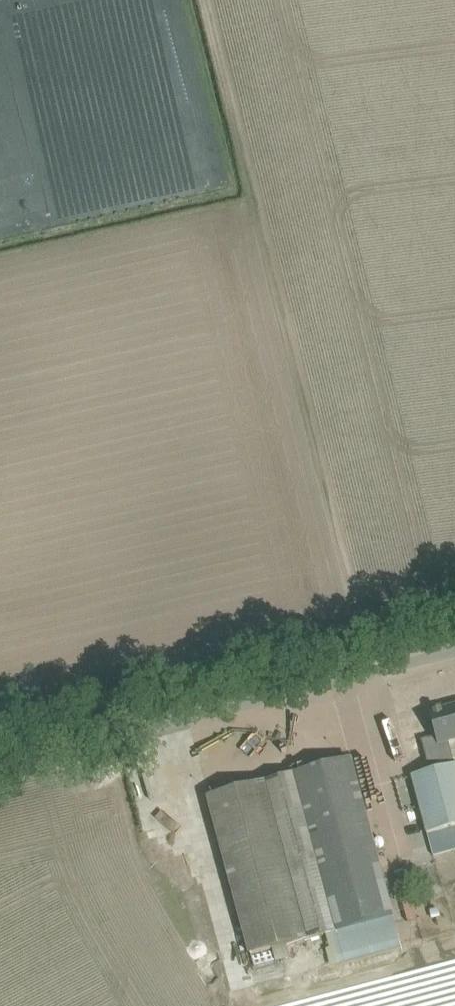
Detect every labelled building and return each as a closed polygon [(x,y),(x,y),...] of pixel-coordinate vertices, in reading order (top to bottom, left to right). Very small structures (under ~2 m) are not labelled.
[(431,713),(437,736),(422,740),(424,747),(430,771),(412,776),(428,834),(454,827),(454,764),(449,742),(454,740),(454,707),(449,709),(431,713)] [(400,939),(394,916),(351,759),(209,798),(251,955),(332,933),(338,956),(400,939)]
